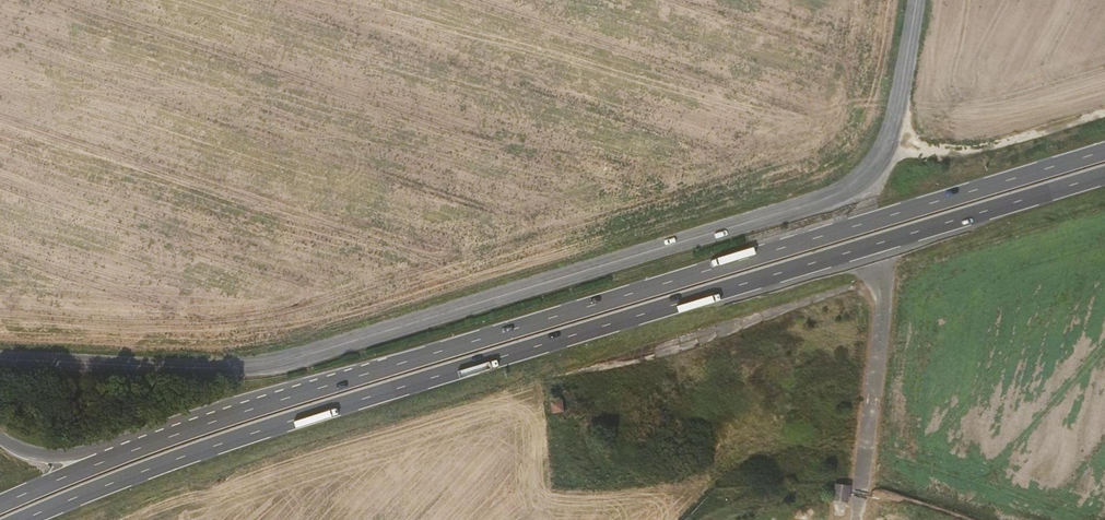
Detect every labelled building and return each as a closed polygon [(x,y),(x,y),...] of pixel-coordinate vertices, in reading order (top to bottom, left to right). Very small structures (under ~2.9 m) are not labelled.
[(564,400),(553,401),(554,412),(565,411),(564,400)] [(852,486),(835,484),(834,500),(850,502),(852,486)]
